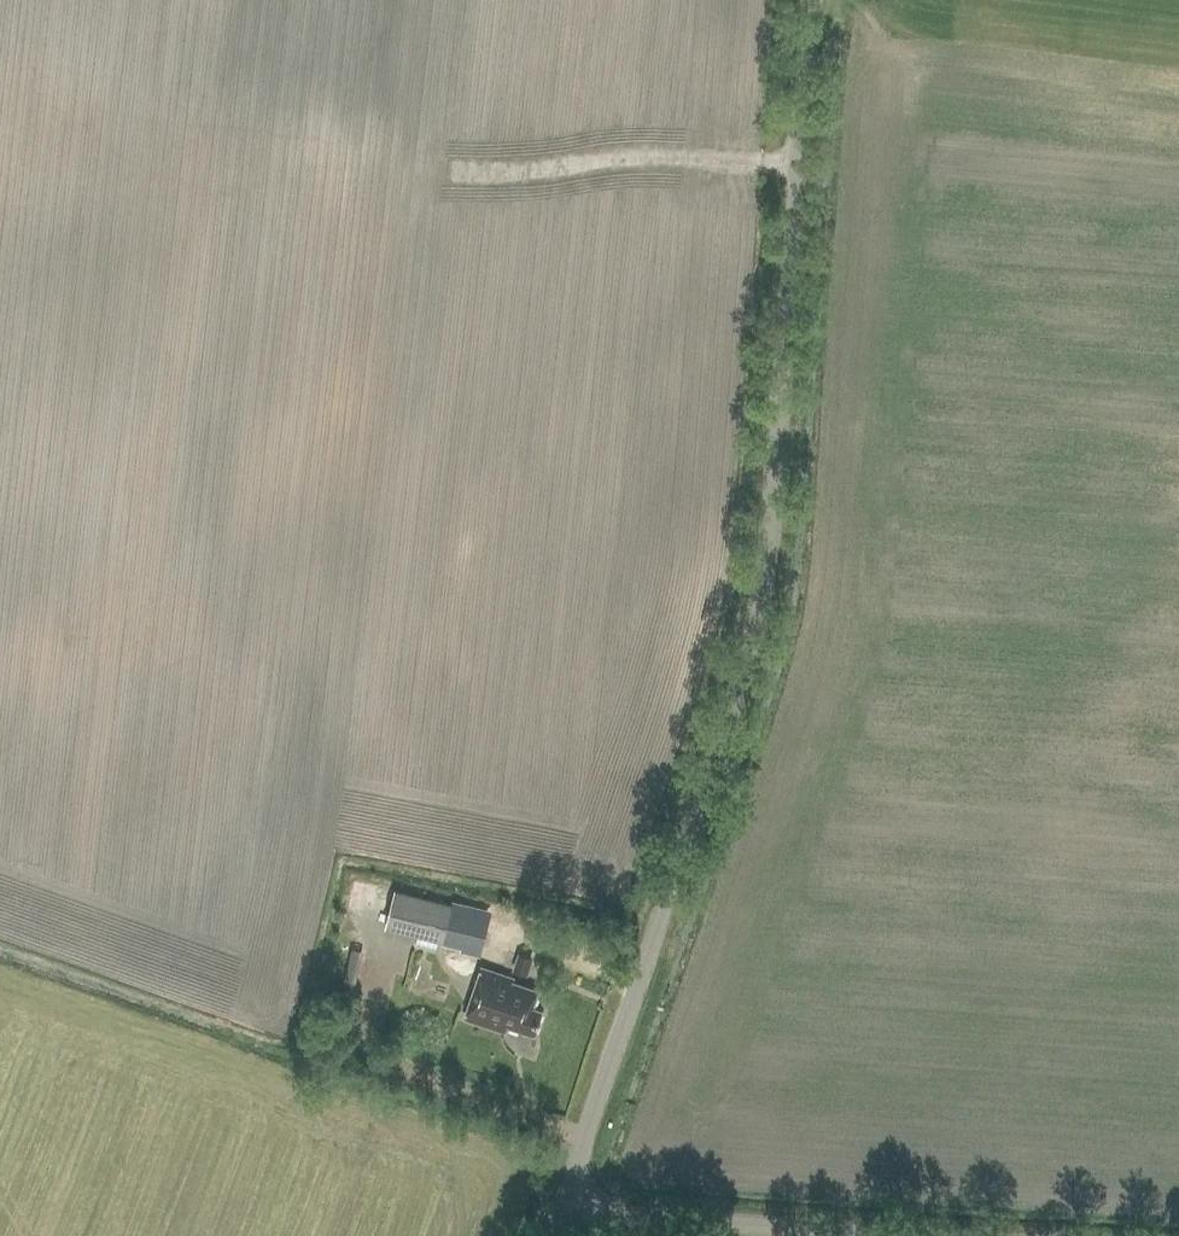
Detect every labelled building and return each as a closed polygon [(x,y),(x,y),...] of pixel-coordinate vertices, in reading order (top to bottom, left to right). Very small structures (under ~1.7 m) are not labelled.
[(388,923),(445,938),(454,905),(396,890),(388,923)] [(528,974),(533,958),(519,953),(513,969),(528,974)] [(507,1023),(534,1033),(541,1010),(532,1007),(538,991),(512,982),(513,978),(482,968),(465,1017),(505,1030),(507,1023)]
